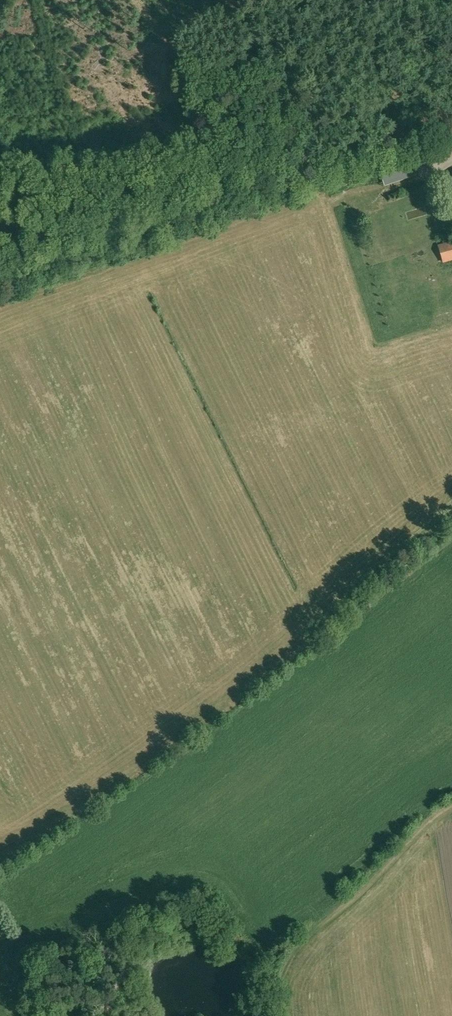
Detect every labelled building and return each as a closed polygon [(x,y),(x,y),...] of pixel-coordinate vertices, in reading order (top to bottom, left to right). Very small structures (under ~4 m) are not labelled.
[(451,257),(451,241),(441,244),(446,259),(451,257)]
